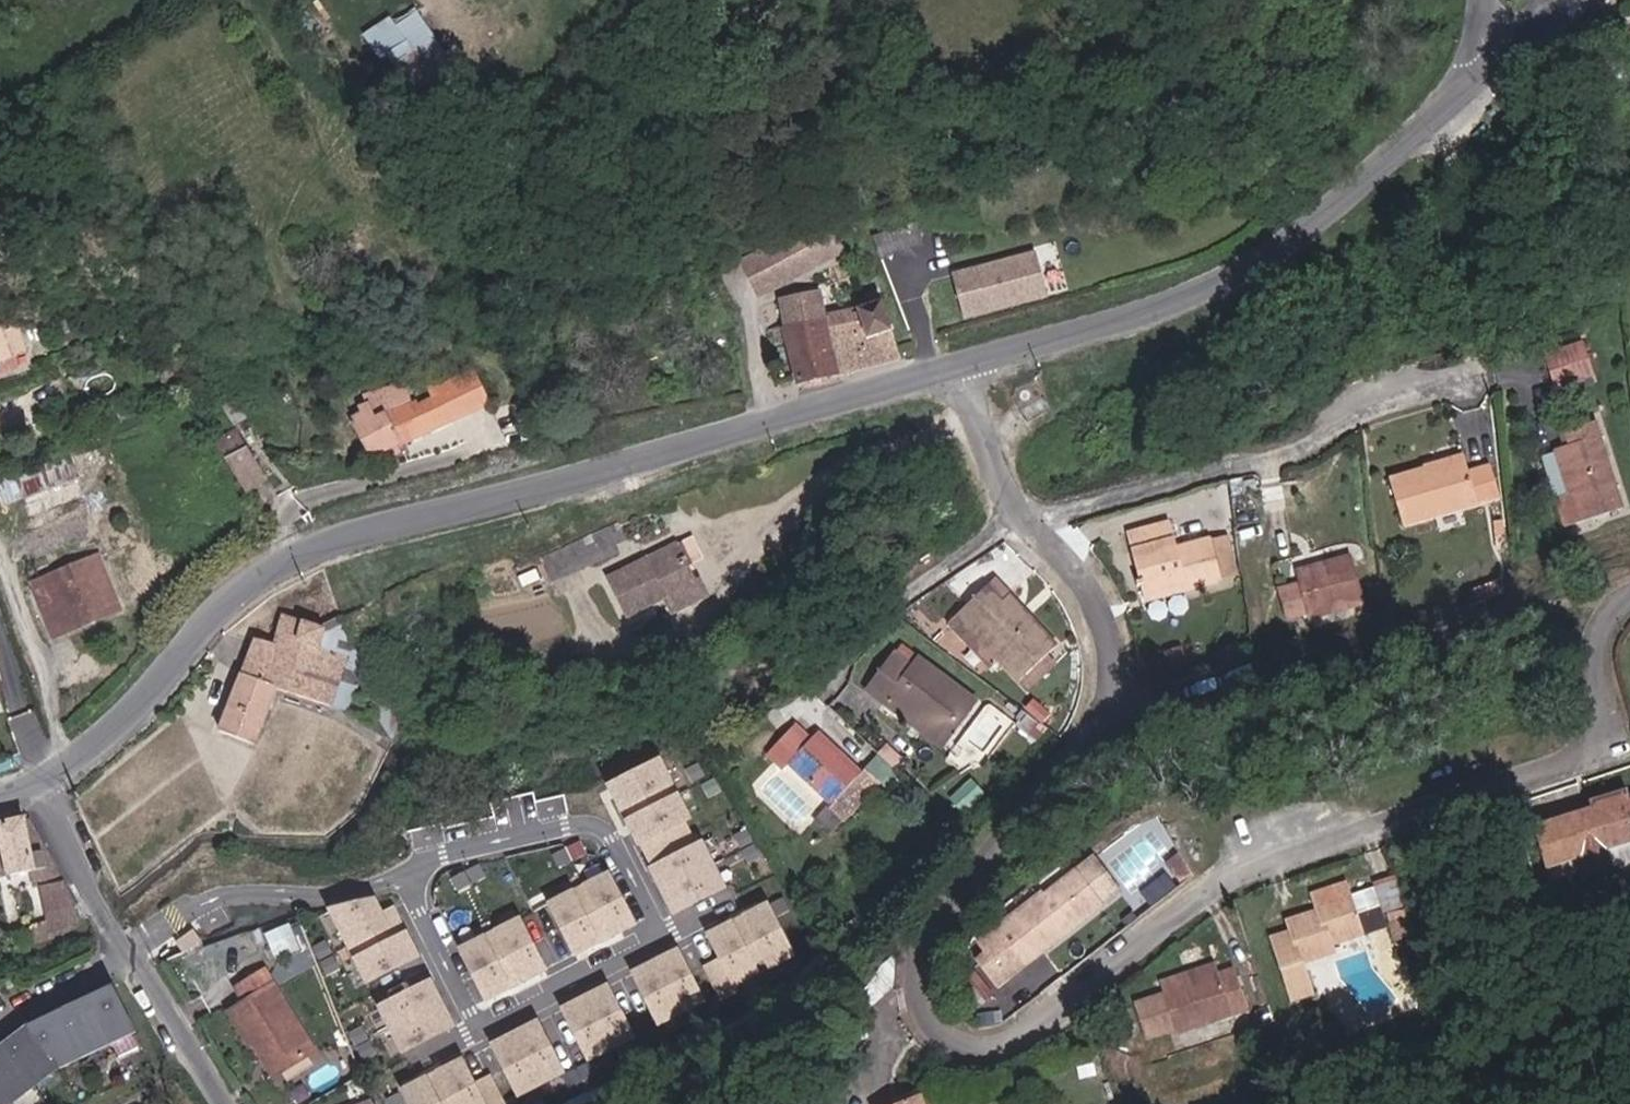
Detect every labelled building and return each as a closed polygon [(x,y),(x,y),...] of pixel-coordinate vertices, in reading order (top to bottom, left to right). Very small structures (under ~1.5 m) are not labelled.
[(420,8),(400,22),(394,13),(371,29),(412,89),(455,59),(420,8)] [(1463,122),(1454,131),(1462,139),(1471,131),(1463,122)] [(831,217),(749,259),(766,293),(849,250),(831,217)] [(888,255),(928,243),(922,222),(881,234),(888,255)] [(964,314),(1052,301),(1044,252),(957,265),(964,314)] [(889,296),(832,311),(825,286),(788,296),(795,322),(779,326),(785,348),(795,345),(805,384),(905,356),(889,296)] [(9,347),(0,324),(0,351),(9,347)] [(1564,383),(1599,372),(1589,343),(1554,355),(1564,383)] [(484,374),(426,402),(416,382),(394,392),(403,410),(390,416),(383,401),(371,407),(374,414),(366,418),(385,452),(402,450),(440,431),(442,435),(464,424),(500,407),(484,374)] [(1600,418),(1569,429),(1574,444),(1564,447),(1579,490),(1564,495),(1573,522),(1629,504),(1600,418)] [(275,479),(244,427),(223,440),(254,492),(275,479)] [(1434,475),(1476,464),(1474,458),(1432,469),(1434,475)] [(35,516),(54,506),(31,463),(0,480),(0,507),(24,495),(35,516)] [(1509,496),(1502,467),(1478,474),(1476,464),(1434,475),(1432,469),(1401,477),(1412,524),(1487,506),(1486,502),(1509,496)] [(1224,581),(1216,539),(1181,548),(1174,520),(1137,530),(1150,592),(1151,597),(1186,590),(1224,581)] [(629,548),(619,523),(543,554),(554,579),(629,548)] [(1216,539),(1224,581),(1242,577),(1233,536),(1216,539)] [(650,554),(615,571),(637,615),(674,597),(681,612),(717,595),(709,579),(703,582),(685,544),(653,560),(650,554)] [(107,553),(34,583),(57,639),(130,609),(107,553)] [(1353,559),(1302,571),(1311,616),(1364,603),(1353,559)] [(995,589),(956,624),(996,667),(1004,660),(1030,688),(1070,652),(1020,597),(1010,606),(995,589)] [(277,640),(261,635),(246,676),(227,731),(262,743),(281,688),(337,707),(356,653),(330,644),(335,630),(286,613),(277,640)] [(872,693),(892,707),(898,699),(951,738),(979,700),(925,661),(921,667),(902,653),(872,693)] [(945,746),(951,738),(898,699),(892,707),(945,746)] [(824,733),(819,738),(804,725),(773,755),(790,771),(797,766),(840,805),(840,806),(852,817),(886,781),(873,770),(869,774),(824,733)] [(643,835),(692,809),(662,751),(613,777),(643,835)] [(1629,800),(1629,790),(1603,798),(1605,806),(1629,800)] [(1629,843),(1629,800),(1605,806),(1573,815),(1574,819),(1541,828),(1550,863),(1584,854),(1590,875),(1613,869),(1608,849),(1629,843)] [(826,821),(839,832),(852,817),(840,806),(826,821)] [(24,821),(0,827),(0,853),(6,878),(50,867),(24,821)] [(656,859),(679,903),(728,877),(706,834),(656,859)] [(1185,855),(1174,864),(1190,881),(1201,873),(1185,855)] [(638,915),(612,865),(555,896),(581,945),(638,915)] [(1030,963),(1109,901),(1083,868),(1051,893),(1049,890),(1001,927),(1030,963)] [(1324,894),(1326,902),(1359,891),(1356,882),(1324,894)] [(81,906),(69,884),(46,890),(49,912),(81,906)] [(1372,934),(1359,891),(1326,902),(1330,914),(1315,919),(1312,912),(1295,918),(1300,932),(1278,938),(1293,991),(1317,983),(1310,962),(1349,950),(1346,943),(1372,934)] [(373,975),(422,949),(397,902),(387,908),(378,892),(336,903),(373,975)] [(712,956),(725,981),(728,987),(744,979),(741,973),(798,943),(772,894),(715,924),(728,948),(712,956)] [(550,961),(524,911),(466,942),(492,991),(550,961)] [(683,940),(639,963),(665,1012),(709,989),(683,940)] [(239,1003),(261,1037),(265,1034),(285,1065),(323,1042),(270,961),(244,978),(254,994),(239,1003)] [(1187,977),(1189,986),(1225,976),(1221,966),(1187,977)] [(1225,976),(1189,986),(1170,991),(1183,1033),(1255,1011),(1241,970),(1225,976)] [(436,974),(386,999),(408,1043),(458,1018),(436,974)] [(613,976),(570,999),(595,1048),(638,1025),(613,976)] [(71,1068),(148,1033),(128,988),(41,1027),(0,1057),(0,1103),(19,1103),(71,1068)] [(543,1012),(500,1035),(526,1085),(569,1062),(543,1012)] [(481,1076),(468,1052),(410,1082),(422,1103),(488,1103),(495,1101),(496,1103),(503,1103),(512,1099),(495,1068),(481,1076)] [(378,1092),(351,1103),(383,1103),(378,1092)]
